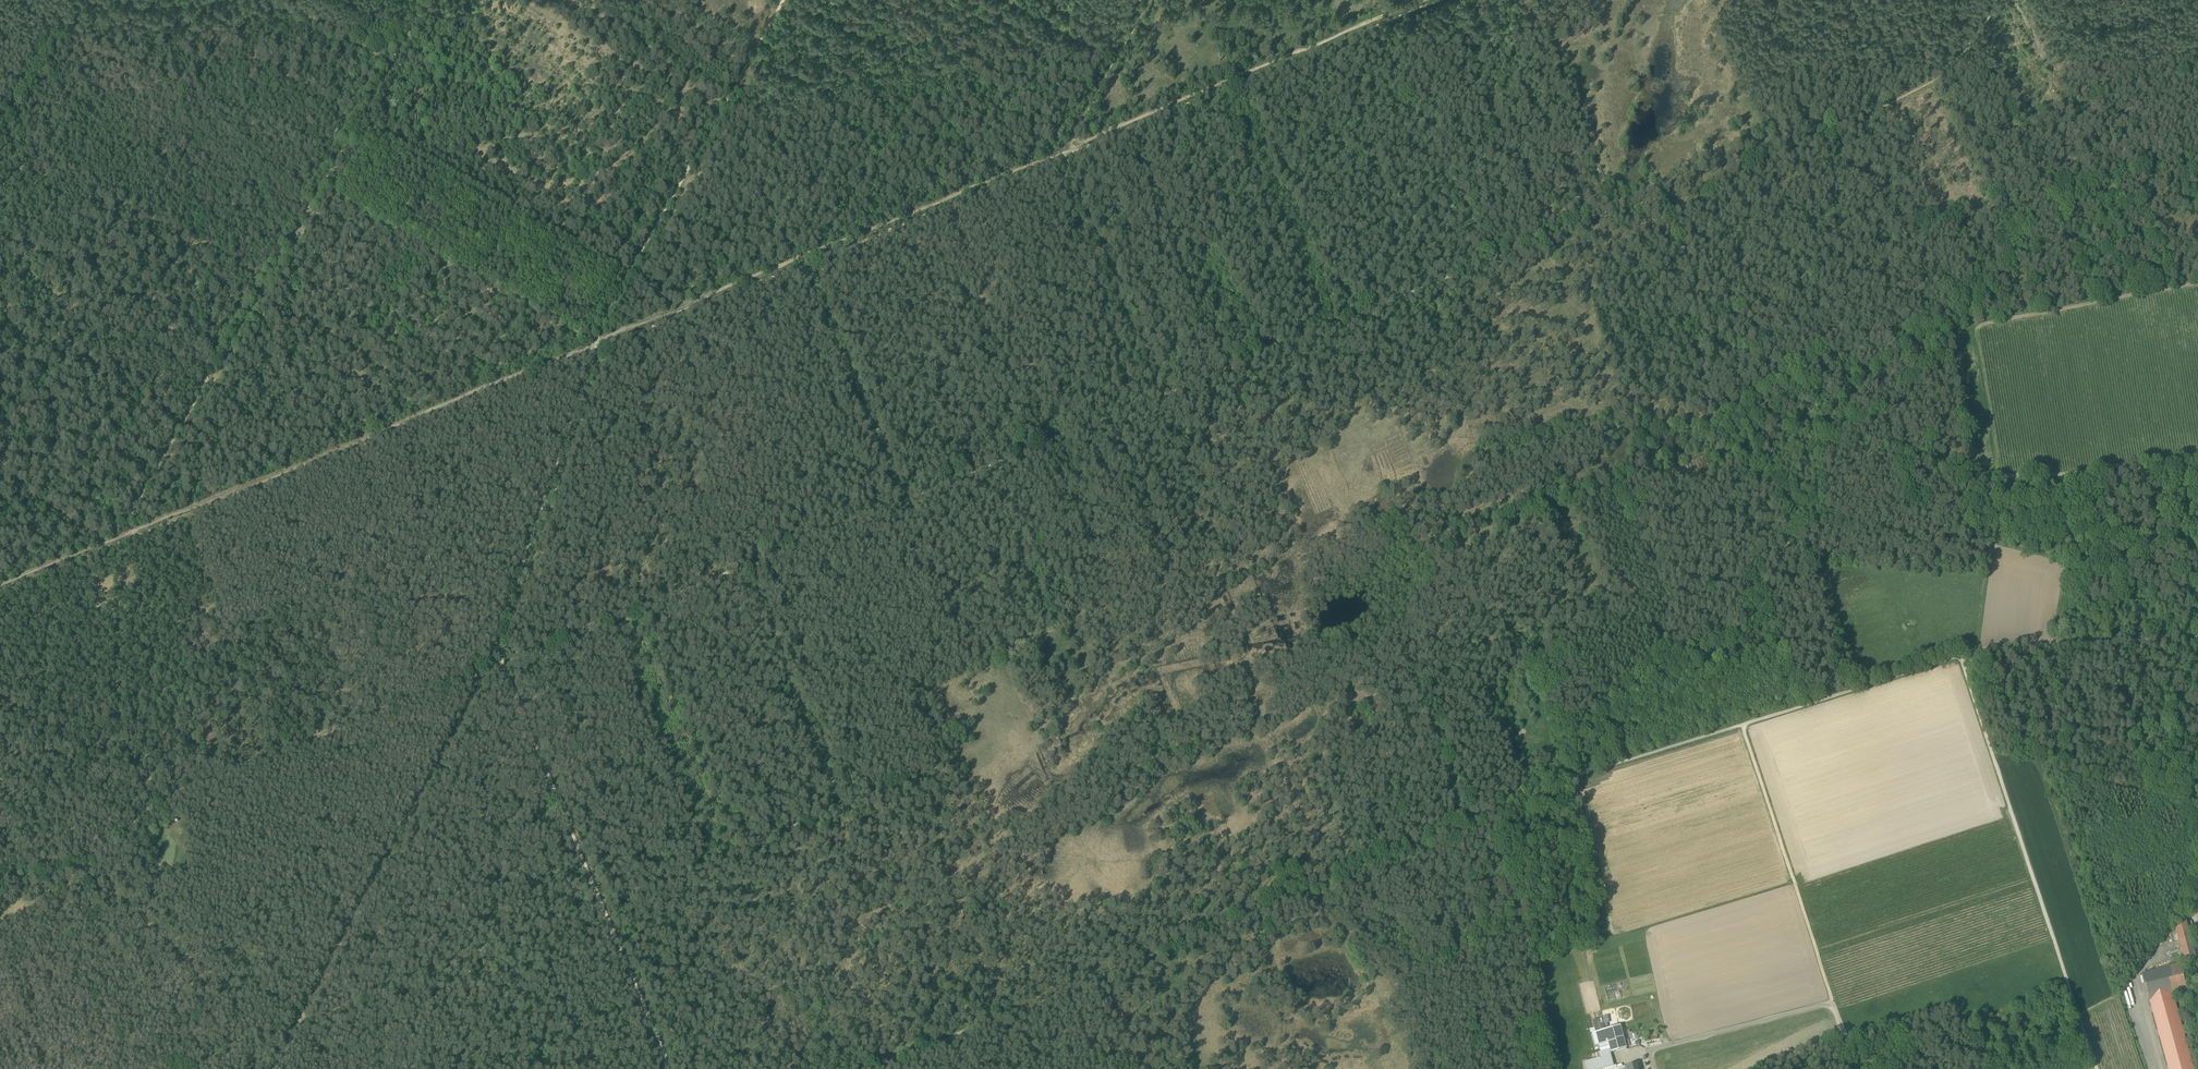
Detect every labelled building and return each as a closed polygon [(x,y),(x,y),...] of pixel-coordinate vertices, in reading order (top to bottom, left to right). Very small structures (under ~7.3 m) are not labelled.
[(2174,926),(2184,962),(2195,959),(2185,923),(2174,926)] [(2169,1068),(2193,1068),(2172,994),(2186,990),(2185,986),(2182,975),(2179,964),(2143,974),(2169,1068)] [(1609,1049),(1610,1052),(1623,1050),(1619,1027),(1605,1030),(1609,1049)] [(1648,1032),(1650,1040),(1658,1038),(1656,1030),(1648,1032)] [(1587,1068),(1598,1068),(1605,1067),(1605,1068),(1614,1066),(1610,1052),(1609,1049),(1599,1052),(1600,1057),(1585,1061),(1587,1068)]
